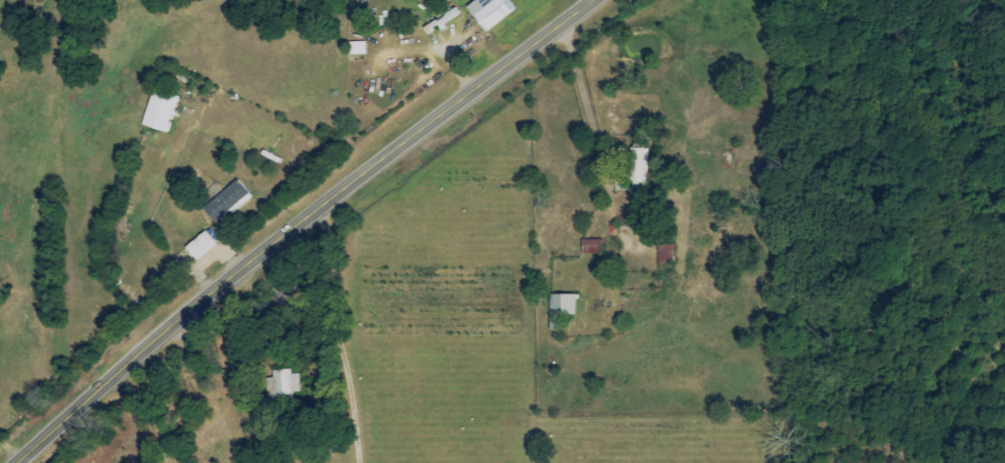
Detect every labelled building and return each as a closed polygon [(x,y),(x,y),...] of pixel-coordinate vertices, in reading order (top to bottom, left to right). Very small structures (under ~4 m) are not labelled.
[(505,0),(474,0),(465,7),(485,33),(513,11),(505,0)] [(459,16),(454,8),(422,28),(427,36),(459,16)] [(178,96),(152,88),(141,125),(167,133),(178,96)] [(628,186),(647,187),(649,149),(630,148),(628,186)] [(215,223),(249,192),(236,178),(202,209),(215,223)] [(215,244),(204,231),(184,247),(195,261),(215,244)] [(602,239),(582,240),(582,254),(602,254),(602,239)] [(658,245),(658,263),(673,263),(673,245),(658,245)] [(574,295),(549,294),(549,314),(574,315),(574,295)] [(548,330),(557,330),(557,315),(549,315),(548,330)] [(297,374),(289,375),(289,369),(270,371),(273,399),(291,397),(291,393),(299,392),(297,374)]
